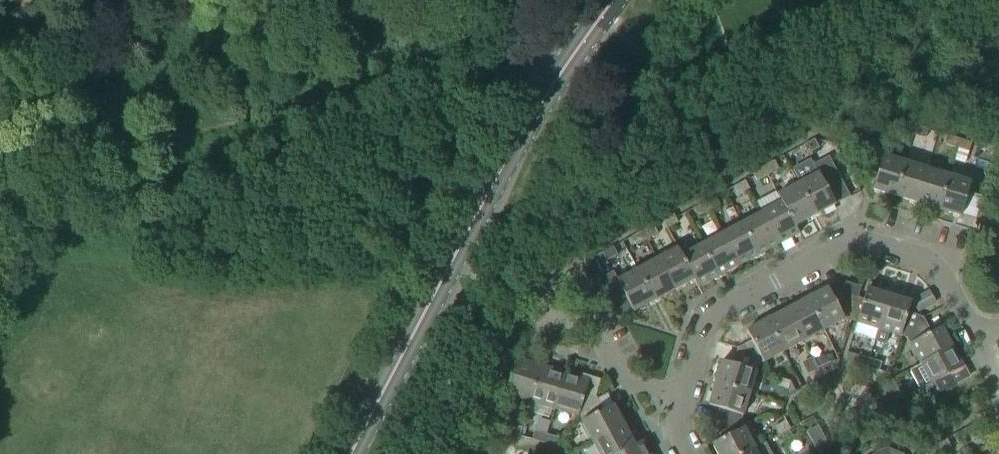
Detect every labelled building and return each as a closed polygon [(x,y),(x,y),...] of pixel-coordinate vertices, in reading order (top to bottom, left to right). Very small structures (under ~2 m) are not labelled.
[(904,122),(902,130),(913,134),(916,125),(904,122)] [(926,137),(928,128),(916,125),(913,134),(926,137)] [(948,135),(945,144),(957,148),(960,138),(948,135)] [(808,153),(819,146),(815,138),(803,144),(808,153)] [(969,151),(971,142),(960,138),(957,148),(969,151)] [(896,196),(906,162),(884,155),(873,189),(896,196)] [(815,214),(836,203),(830,192),(844,184),(828,156),(813,164),(818,172),(798,182),(815,214)] [(768,174),(779,169),(774,160),(763,165),(768,174)] [(917,202),(928,168),(906,162),(896,196),(917,202)] [(763,165),(752,171),(753,174),(757,180),(768,174),(763,165)] [(939,209),(949,175),(928,168),(917,202),(939,209)] [(961,216),(972,182),(949,175),(939,209),(961,216)] [(738,194),(749,187),(745,179),(734,185),(738,194)] [(815,214),(798,182),(777,193),(781,201),(782,201),(795,225),(795,224),(815,214)] [(709,210),(720,204),(715,196),(705,202),(709,210)] [(772,206),(768,199),(758,204),(779,243),(799,232),(795,224),(795,225),(782,201),(781,201),(772,206)] [(699,216),(709,210),(705,202),(694,208),(699,216)] [(759,254),(759,253),(779,243),(758,204),(748,210),(752,216),(742,222),(759,254)] [(667,229),(678,223),(674,215),(663,220),(667,229)] [(738,264),(759,254),(742,222),(722,233),(738,264)] [(647,239),(658,234),(654,225),(643,231),(647,239)] [(636,245),(647,239),(643,231),(632,237),(636,245)] [(718,275),(738,264),(722,233),(701,244),(718,275)] [(698,286),(718,275),(701,244),(682,254),(681,254),(698,286)] [(607,261),(618,255),(613,247),(602,252),(607,261)] [(698,286),(681,254),(682,254),(678,247),(657,258),(674,289),(694,279),(698,286)] [(654,300),(674,289),(657,258),(637,268),(654,300)] [(654,300),(637,268),(618,279),(613,270),(598,279),(613,307),(627,300),(633,311),(654,300)] [(833,296),(828,286),(807,297),(824,329),(845,318),(851,320),(858,296),(842,291),(833,296)] [(890,295),(868,288),(854,333),(876,340),(890,295)] [(890,295),(876,340),(886,343),(889,332),(901,335),(908,312),(912,301),(890,295)] [(804,340),(824,329),(807,297),(787,308),(804,340)] [(784,350),(804,340),(787,308),(767,318),(784,350)] [(931,331),(923,316),(908,312),(901,335),(906,337),(921,364),(952,347),(941,325),(931,331)] [(763,361),(784,350),(767,318),(746,329),(752,340),(763,361)] [(749,393),(758,364),(763,361),(752,340),(738,347),(733,363),(722,360),(716,382),(749,393)] [(952,347),(921,364),(910,369),(926,399),(952,385),(947,375),(962,366),(952,347)] [(870,358),(858,355),(856,363),(868,367),(870,358)] [(815,360),(819,367),(828,363),(824,356),(815,360)] [(531,401),(541,365),(517,357),(506,393),(531,401)] [(870,358),(868,367),(889,374),(892,365),(882,362),(870,358)] [(815,361),(804,367),(812,381),(823,375),(819,368),(815,361)] [(819,367),(819,368),(823,375),(834,370),(830,362),(828,363),(819,367)] [(555,408),(565,372),(541,365),(531,401),(555,408)] [(579,416),(586,392),(590,379),(565,372),(555,408),(579,415),(579,416)] [(791,380),(779,377),(777,386),(788,390),(790,393),(802,387),(798,377),(791,380)] [(892,379),(880,385),(886,396),(898,390),(892,379)] [(722,438),(744,427),(741,421),(749,393),(716,382),(709,405),(720,408),(714,423),(722,438)] [(603,409),(596,395),(586,392),(579,416),(593,442),(625,425),(613,404),(603,409)] [(779,434),(791,429),(785,419),(774,426),(779,434)] [(970,436),(981,431),(977,423),(966,428),(970,436)] [(514,425),(511,436),(520,439),(523,427),(514,425)] [(635,444),(625,425),(593,442),(600,453),(616,453),(635,444)] [(712,443),(718,453),(742,453),(762,443),(765,442),(765,441),(754,446),(744,427),(722,438),(712,443)] [(547,433),(536,430),(533,439),(545,443),(547,433)] [(547,433),(545,443),(556,446),(559,437),(547,433)] [(940,452),(951,446),(947,439),(936,444),(940,452)] [(642,440),(635,444),(616,453),(650,453),(642,440)] [(825,440),(814,447),(817,453),(829,447),(825,440)] [(742,453),(772,453),(765,442),(762,443),(742,453)] [(940,452),(936,444),(925,450),(928,453),(936,453),(940,452)]
